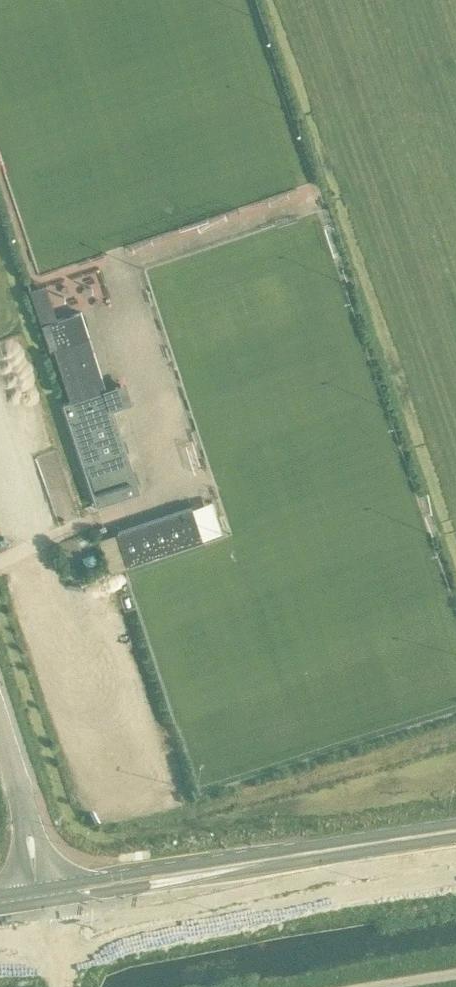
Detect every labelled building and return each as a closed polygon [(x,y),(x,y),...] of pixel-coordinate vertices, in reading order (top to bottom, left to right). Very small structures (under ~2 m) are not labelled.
[(57,318),(42,323),(50,348),(54,347),(71,399),(63,402),(85,471),(96,504),(109,499),(139,489),(112,405),(127,400),(121,383),(106,388),(81,311),(57,318)] [(192,504),(119,529),(129,560),(203,535),(192,504)] [(93,550),(82,555),(86,565),(97,560),(93,550)]
